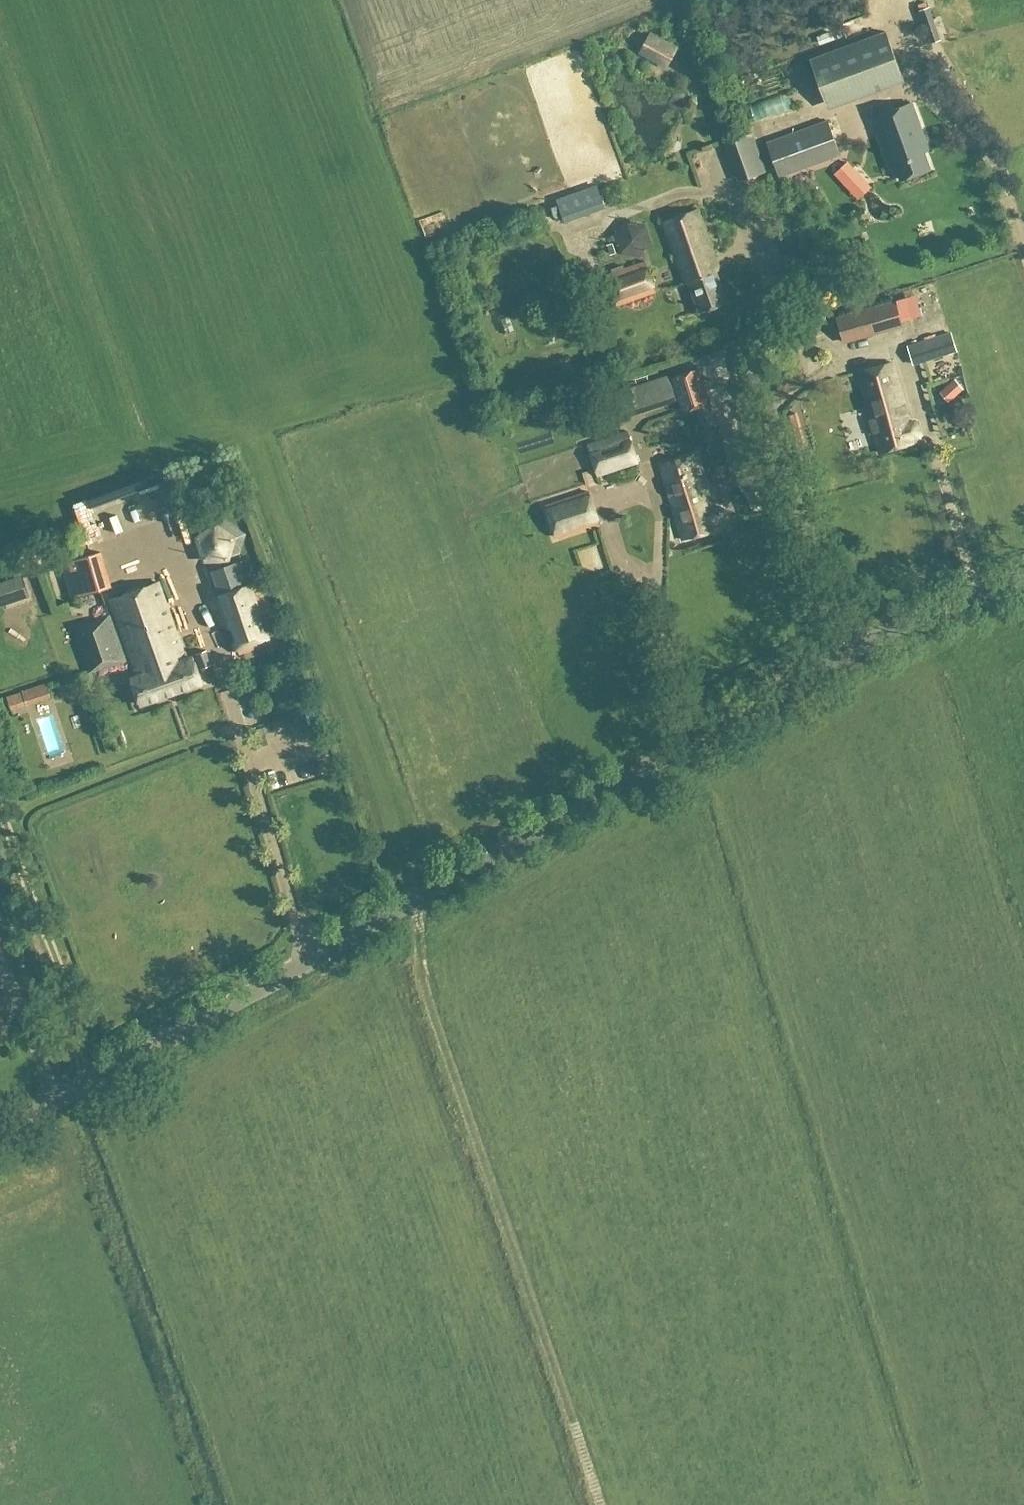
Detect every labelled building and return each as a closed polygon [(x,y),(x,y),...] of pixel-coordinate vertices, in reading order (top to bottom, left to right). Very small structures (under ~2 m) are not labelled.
[(928,9),(918,12),(930,43),(939,40),(928,9)] [(885,33),(810,60),(824,101),(900,75),(885,33)] [(676,50),(650,35),(639,54),(666,69),(676,50)] [(768,119),(792,109),(787,98),(763,109),(768,119)] [(910,104),(870,118),(887,167),(892,165),(898,181),(928,171),(919,145),(924,143),(910,104)] [(826,122),(766,144),(778,178),(839,156),(826,122)] [(737,182),(764,172),(750,134),(724,143),(737,182)] [(851,160),(838,170),(861,200),(874,190),(851,160)] [(595,187),(555,201),(563,223),(603,210),(595,187)] [(696,210),(661,223),(683,284),(687,283),(697,313),(725,303),(714,273),(718,272),(696,210)] [(647,227),(624,223),(611,236),(616,254),(636,258),(652,244),(647,227)] [(643,262),(602,276),(613,307),(654,293),(643,262)] [(893,303),(836,320),(843,343),(899,327),(893,303)] [(906,349),(911,365),(955,351),(950,335),(906,349)] [(914,423),(907,425),(891,365),(856,374),(877,453),(912,444),(912,441),(918,439),(919,438),(915,424),(914,423)] [(697,372),(672,380),(682,413),(708,405),(697,372)] [(950,400),(968,389),(962,379),(944,390),(950,400)] [(635,465),(626,435),(586,447),(595,477),(635,465)] [(714,460),(727,459),(726,437),(713,438),(714,460)] [(684,489),(702,484),(694,455),(657,466),(669,504),(686,498),(684,489)] [(686,498),(669,504),(679,540),(715,530),(713,524),(720,523),(722,518),(719,509),(715,507),(709,509),(705,497),(706,497),(702,484),(684,489),(686,498)] [(595,524),(585,492),(543,505),(552,536),(595,524)] [(204,558),(224,559),(230,541),(213,529),(198,540),(204,558)] [(68,563),(78,598),(109,588),(99,553),(68,563)] [(249,585),(240,561),(211,572),(219,595),(217,595),(223,612),(216,615),(221,629),(229,626),(232,628),(237,641),(235,646),(238,655),(244,653),(246,658),(276,648),(274,642),(279,641),(258,581),(249,585)] [(107,602),(133,676),(128,678),(139,708),(201,686),(191,657),(185,659),(158,584),(107,602)] [(108,618),(72,630),(87,675),(123,663),(108,618)] [(200,670),(210,666),(205,651),(195,655),(200,670)] [(49,681),(25,687),(29,704),(53,698),(49,681)]
